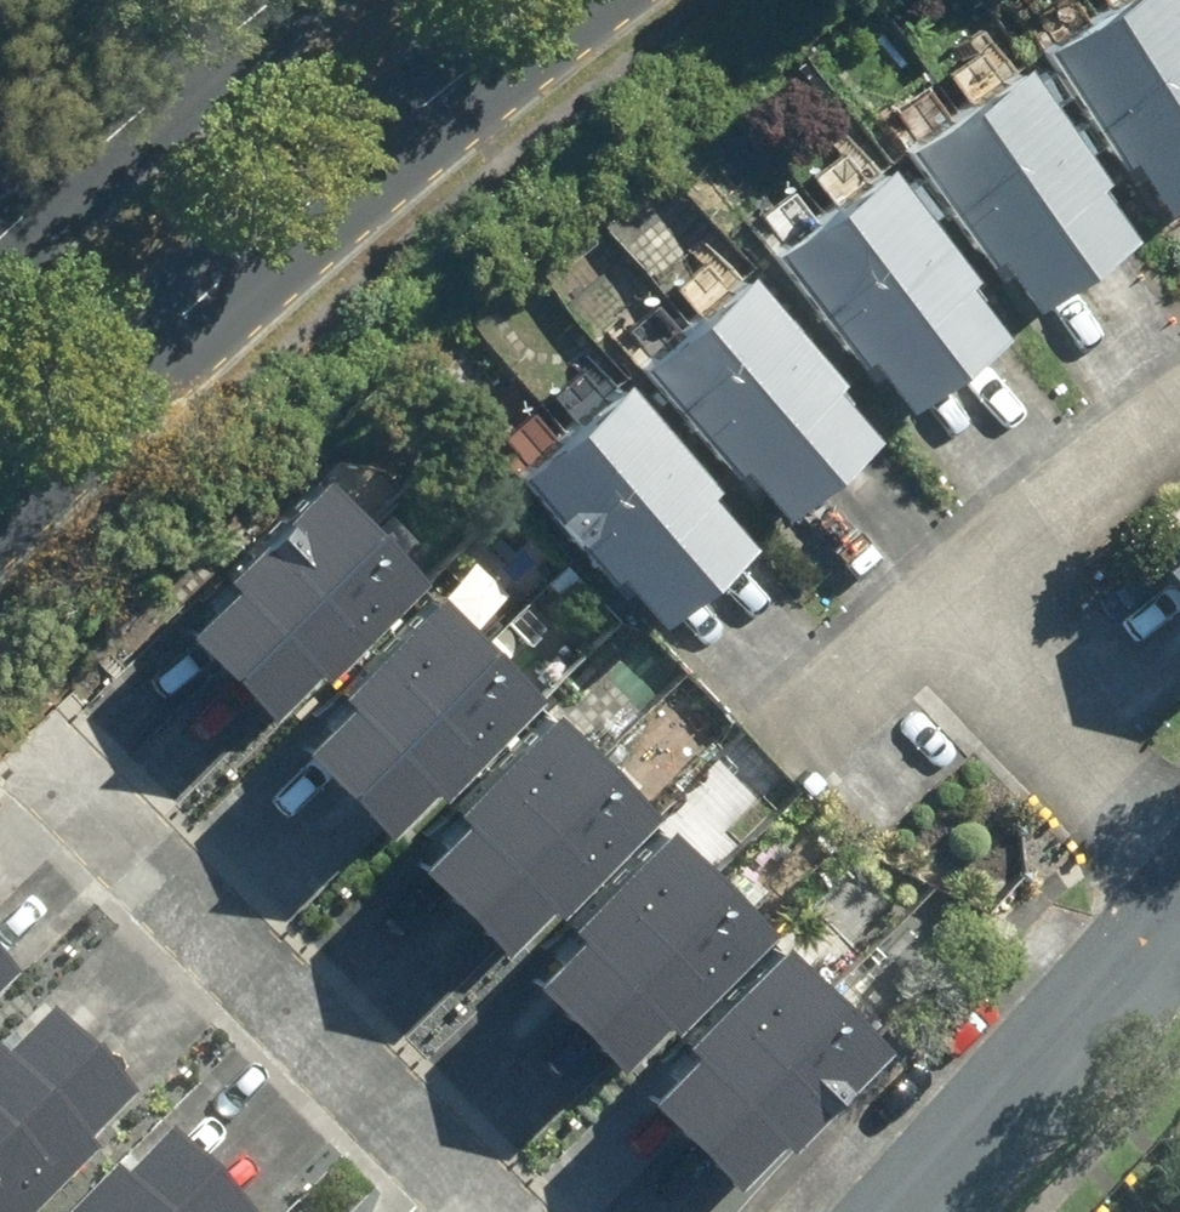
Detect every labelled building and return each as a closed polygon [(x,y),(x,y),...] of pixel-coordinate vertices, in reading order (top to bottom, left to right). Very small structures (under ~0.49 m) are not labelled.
[(1080,36),(1179,158),(1179,0),(1124,0),(1080,36)] [(1057,260),(1158,188),(1054,42),(953,114),(1057,260)] [(929,132),(821,219),(934,360),(1043,273),(929,132)] [(775,239),(683,332),(820,467),(912,373),(775,239)] [(771,485),(666,357),(561,443),(666,571),(771,485)] [(372,442),(220,588),(307,677),(459,532),(372,442)] [(565,649),(477,556),(315,709),(404,802),(565,649)] [(448,798),(536,899),(678,776),(590,675),(448,798)] [(683,809),(557,930),(648,1024),(774,903),(683,809)] [(739,1130),(897,988),(823,906),(665,1048),(739,1130)] [(68,1066),(30,1027),(0,1056),(0,1131),(68,1066)] [(75,1211),(253,1211),(273,1193),(188,1105),(75,1211)]
